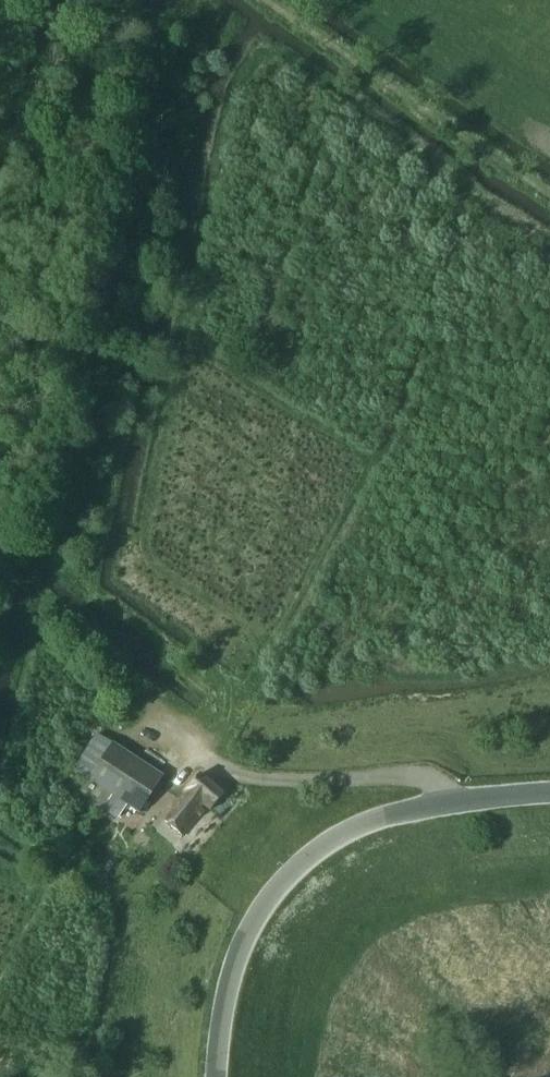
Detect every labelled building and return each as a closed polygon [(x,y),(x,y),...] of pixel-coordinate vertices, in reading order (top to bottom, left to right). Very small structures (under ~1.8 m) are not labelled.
[(139,813),(162,777),(110,744),(87,781),(139,813)] [(209,810),(222,794),(198,774),(185,790),(179,801),(165,822),(182,836),(206,808),(209,810)]
